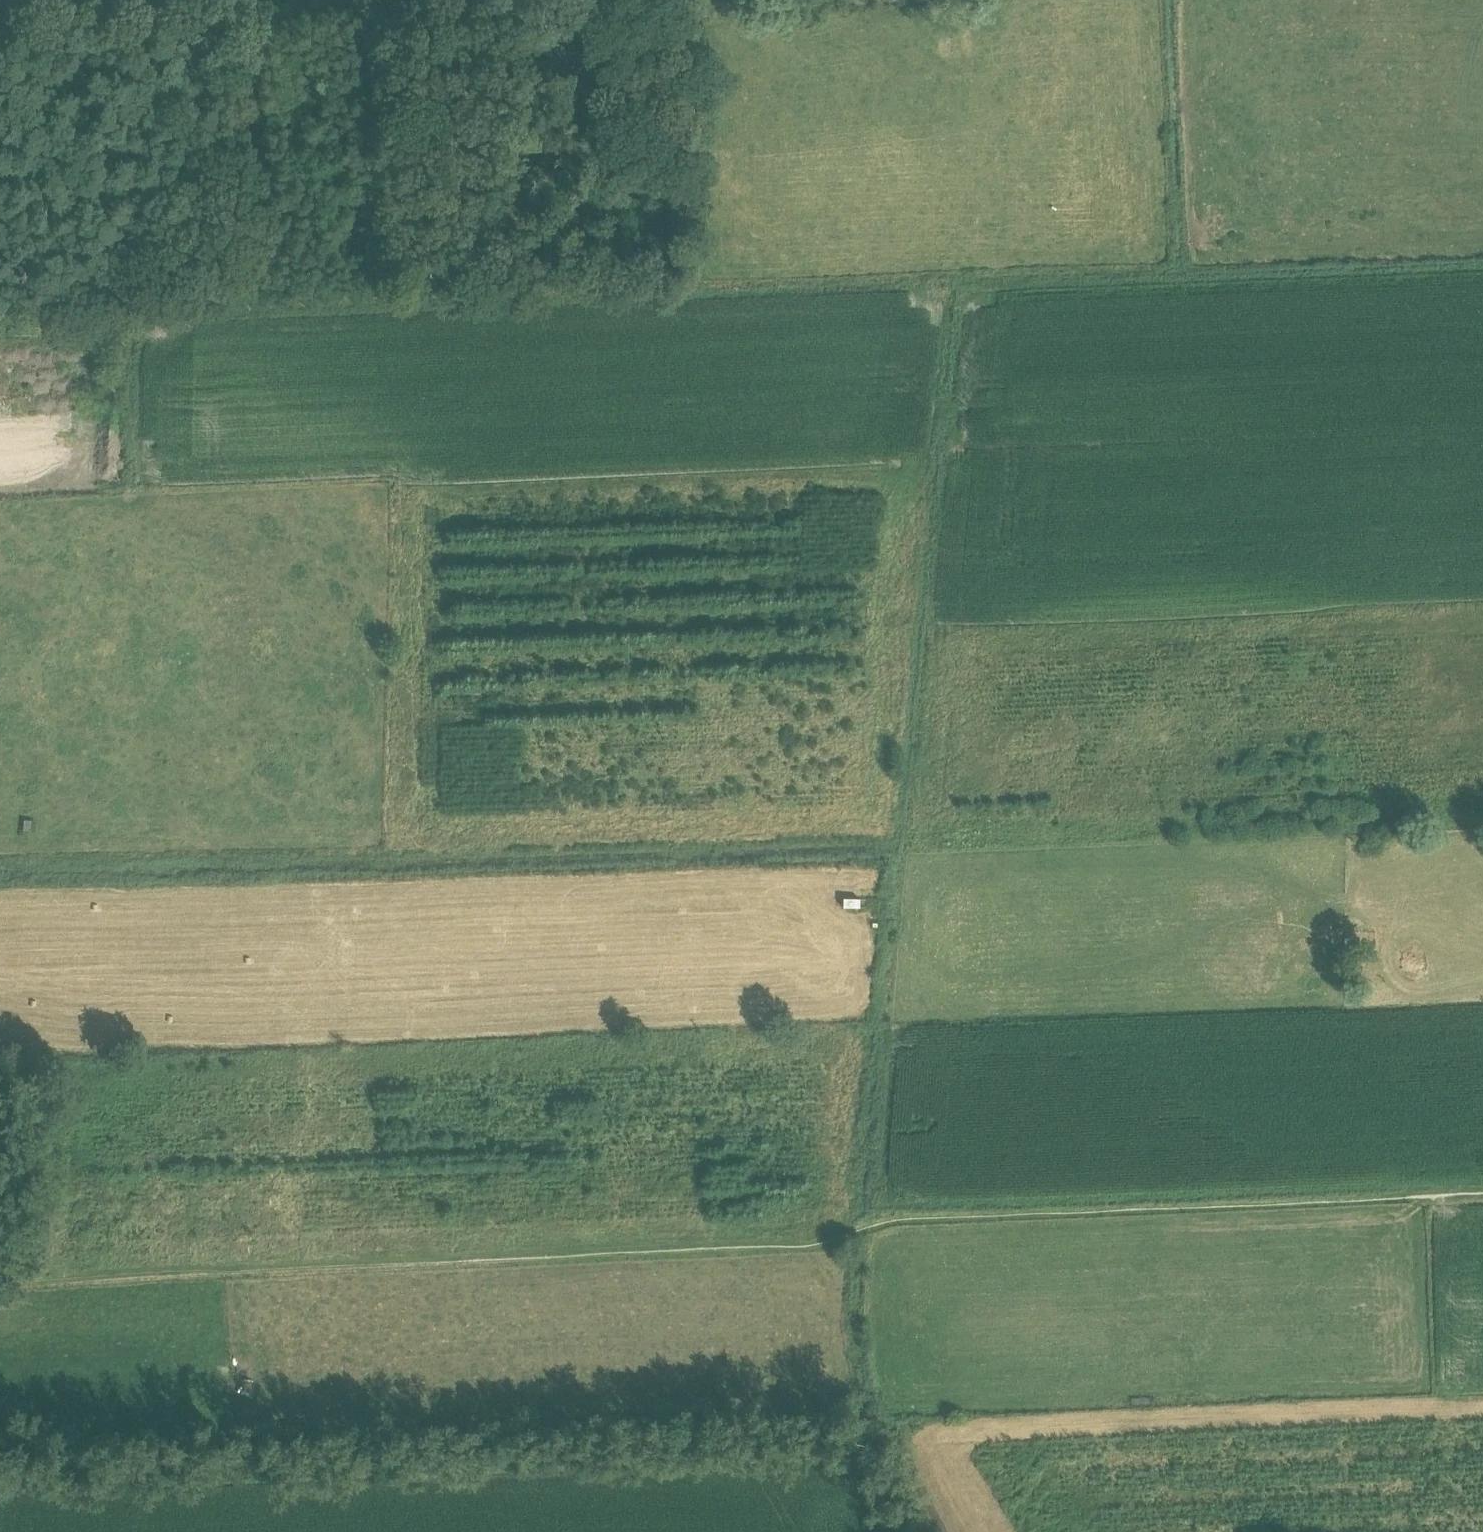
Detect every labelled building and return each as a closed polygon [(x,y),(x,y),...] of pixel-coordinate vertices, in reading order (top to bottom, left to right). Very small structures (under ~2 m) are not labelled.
[(1373,931),(1375,919),(1356,916),(1354,928),(1373,931)]
